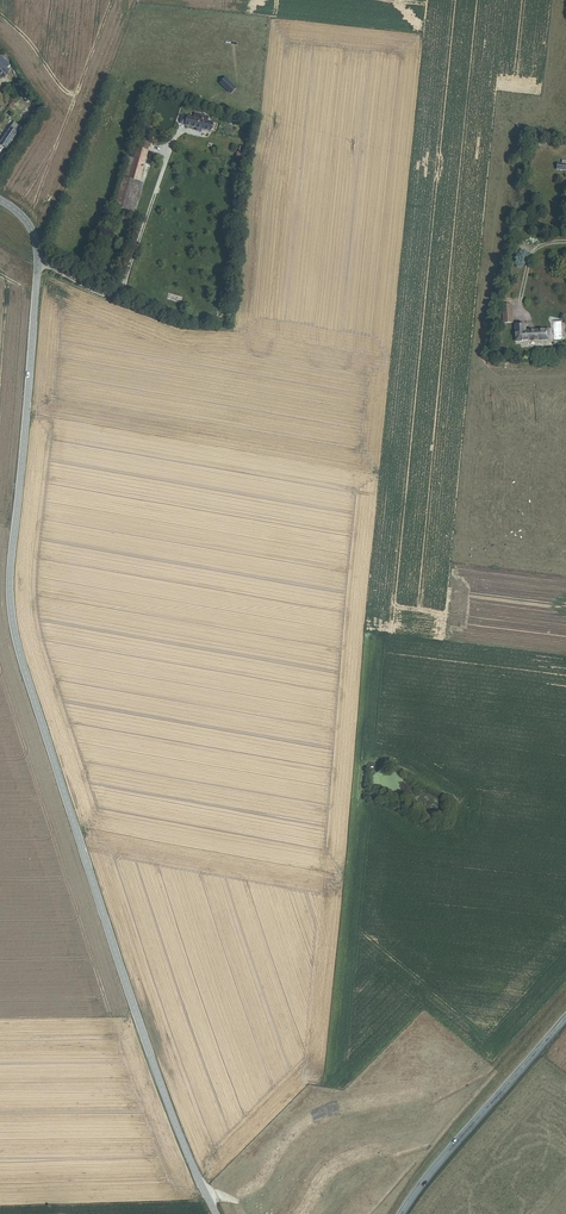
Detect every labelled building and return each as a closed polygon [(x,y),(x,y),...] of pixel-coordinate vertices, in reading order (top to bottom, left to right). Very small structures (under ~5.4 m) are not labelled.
[(184,127),(209,133),(210,126),(206,125),(207,120),(193,117),(192,121),(185,120),(184,127)] [(0,133),(0,147),(1,145),(6,149),(17,129),(14,128),(17,123),(8,118),(0,133)] [(132,215),(140,186),(152,146),(142,143),(136,162),(130,160),(115,210),(132,215)] [(132,215),(137,217),(146,188),(140,186),(132,215)] [(509,321),(518,321),(517,302),(508,303),(509,321)] [(556,338),(556,329),(531,330),(531,322),(520,323),(520,339),(556,338)] [(519,367),(518,360),(504,362),(505,368),(519,367)]
